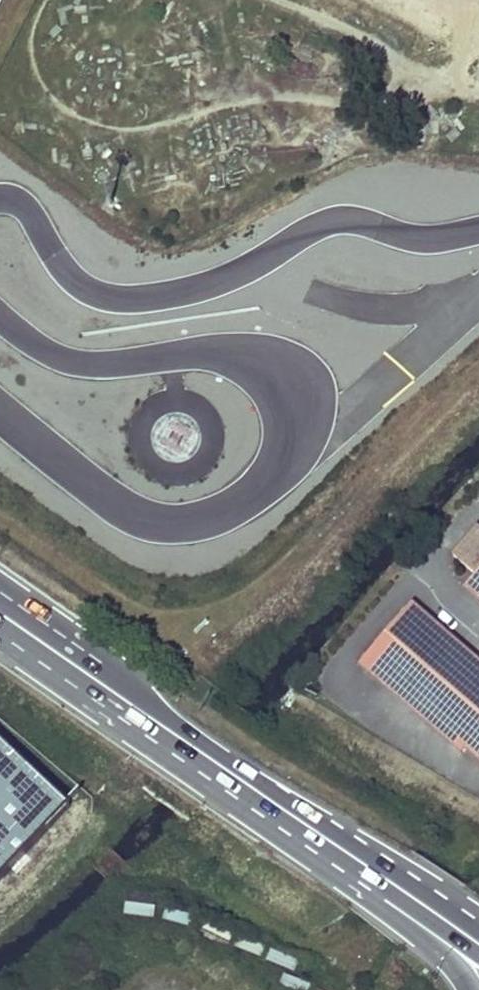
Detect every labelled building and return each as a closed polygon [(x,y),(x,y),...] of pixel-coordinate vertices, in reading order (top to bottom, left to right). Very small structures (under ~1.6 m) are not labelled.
[(459,590),(478,607),(478,532),(473,526),(446,555),(471,576),(459,590)] [(408,606),(355,669),(457,756),(462,751),(478,766),(478,666),(408,606)] [(0,742),(0,888),(73,810),(0,742)]
